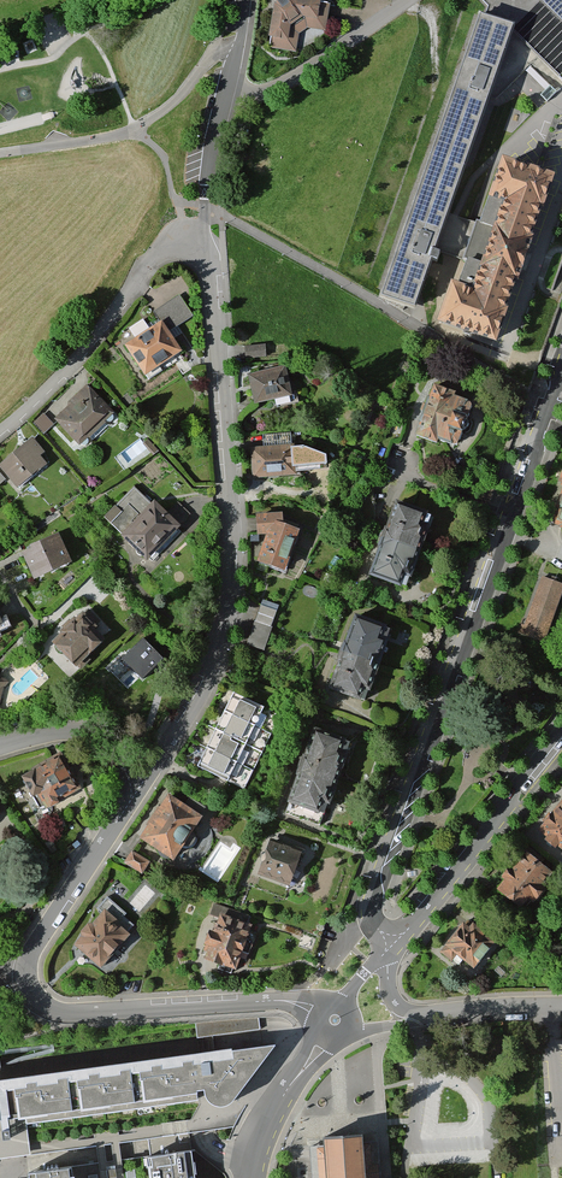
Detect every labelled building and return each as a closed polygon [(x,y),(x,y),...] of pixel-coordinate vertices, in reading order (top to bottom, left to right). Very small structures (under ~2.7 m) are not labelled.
[(269,43),(299,47),(301,27),(327,30),(330,0),(273,0),(269,43)] [(561,83),(561,0),(480,0),(561,83)] [(437,258),(468,268),(481,232),(447,220),(512,33),(478,21),(382,298),(419,311),(437,258)] [(561,85),(561,84),(557,79),(546,90),(551,95),(561,85)] [(230,153),(228,159),(237,162),(239,156),(230,153)] [(554,178),(504,161),(499,159),(487,195),(493,197),(481,232),(468,268),(462,286),(452,282),(437,326),(497,346),(554,178)] [(162,313),(171,325),(190,312),(178,294),(154,311),(158,316),(162,313)] [(163,317),(125,341),(147,376),(185,352),(163,317)] [(265,347),(245,348),(245,359),(266,359),(265,347)] [(285,364),(250,372),(258,402),(293,393),(285,364)] [(116,412),(90,382),(52,414),(78,444),(116,412)] [(433,385),(415,439),(456,452),(474,399),(433,385)] [(44,412),(35,421),(46,431),(54,423),(44,412)] [(0,464),(20,487),(53,457),(33,435),(0,464)] [(294,442),(252,444),(253,476),(295,474),(294,442)] [(395,495),(383,530),(414,540),(426,506),(395,495)] [(148,555),(190,513),(178,502),(169,511),(155,497),(122,530),(148,555)] [(273,515),(259,556),(288,566),(302,525),(273,515)] [(62,529),(21,547),(33,574),(74,556),(62,529)] [(414,540),(383,530),(371,565),(402,575),(414,540)] [(543,573),(522,631),(544,639),(561,592),(561,580),(543,573)] [(247,646),(265,652),(281,605),(263,599),(247,646)] [(356,612),(344,647),(375,657),(387,622),(356,612)] [(105,635),(80,614),(56,643),(81,664),(105,635)] [(162,658),(143,639),(124,658),(142,677),(162,658)] [(375,657),(344,647),(332,681),(363,692),(375,657)] [(231,690),(225,702),(222,707),(273,732),(282,714),(243,695),(231,690)] [(222,707),(213,726),(264,750),(273,732),(222,707)] [(314,723),(287,810),(323,821),(350,734),(314,723)] [(213,726),(205,744),(256,768),(264,750),(213,726)] [(197,760),(209,765),(248,784),(256,768),(205,744),(202,750),(197,760)] [(63,752),(27,774),(47,807),(83,785),(63,752)] [(201,811),(167,788),(139,830),(173,852),(201,811)] [(560,799),(538,825),(561,845),(561,801),(560,799)] [(302,848),(268,837),(258,871),(292,882),(302,848)] [(528,842),(493,882),(522,907),(557,868),(528,842)] [(132,851),(124,865),(143,876),(151,862),(132,851)] [(109,904),(76,936),(103,963),(136,931),(109,904)] [(215,907),(200,950),(237,963),(251,919),(215,907)] [(470,915),(439,947),(466,972),(496,940),(470,915)] [(220,1105),(232,1103),(247,1082),(273,1038),(201,1048),(207,1102),(220,1105)] [(0,1070),(0,1100),(3,1125),(207,1102),(201,1048),(0,1070)] [(324,1177),(380,1177),(378,1140),(362,1141),(361,1128),(321,1130),(324,1177)] [(146,1158),(149,1177),(197,1177),(193,1151),(146,1158)] [(146,1158),(71,1169),(72,1177),(149,1177),(146,1158)] [(27,1175),(27,1177),(72,1177),(71,1169),(27,1175)]
